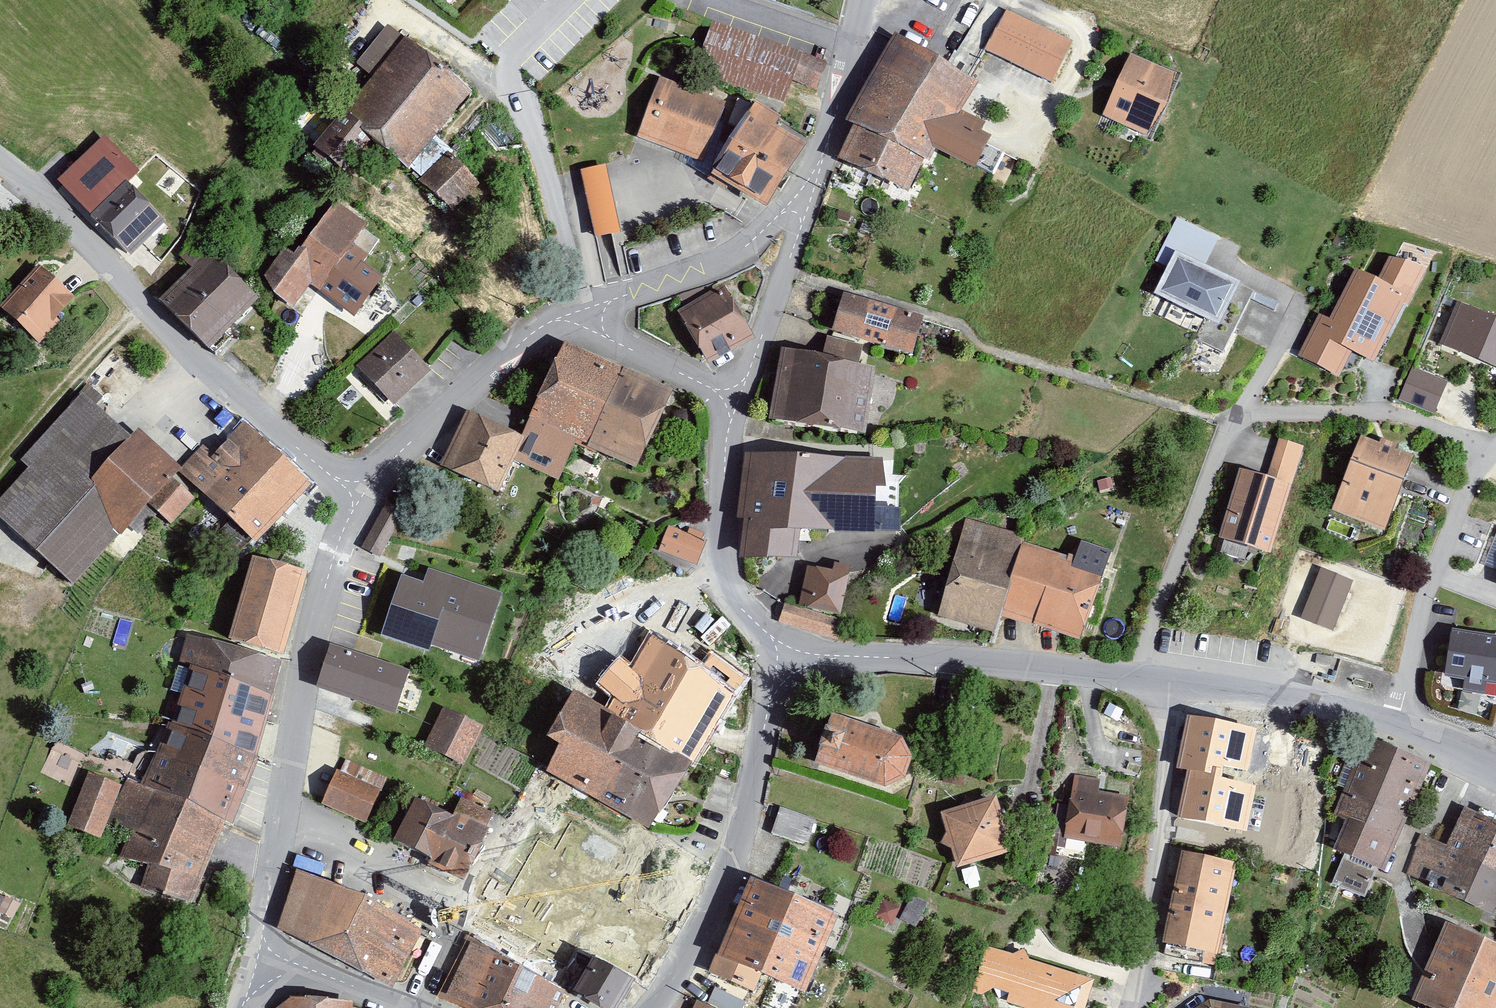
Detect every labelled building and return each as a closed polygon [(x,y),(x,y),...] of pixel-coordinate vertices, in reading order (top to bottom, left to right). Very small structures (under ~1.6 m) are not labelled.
[(1071,50),(1007,16),(986,54),(1051,88),(1071,50)] [(827,64),(713,22),(705,42),(694,70),(784,104),(792,82),(816,91),(827,64)] [(977,91),(894,38),(844,128),(853,133),(836,166),(907,200),(923,169),(928,171),(934,159),(974,178),(990,146),(981,141),(985,132),(962,119),(977,91)] [(486,112),(417,56),(403,44),(372,81),(388,94),(328,166),(355,188),(383,155),(423,188),(486,112)] [(1175,80),(1130,59),(1101,122),(1147,142),(1175,80)] [(678,84),(658,76),(636,137),(655,144),(703,163),(727,103),(715,98),(719,88),(682,73),(678,84)] [(758,100),(712,170),(731,183),(765,205),(805,144),(778,126),(784,117),(758,100)] [(145,269),(177,238),(141,202),(156,186),(118,148),(71,195),(145,269)] [(606,163),(579,169),(596,236),(620,231),(606,163)] [(272,291),(291,304),(309,280),(355,313),(382,276),(362,261),(378,239),(363,228),(367,223),(335,199),(295,254),(284,247),(264,274),(272,291)] [(1222,251),(1181,231),(1159,275),(1166,278),(1154,302),(1218,334),(1239,292),(1209,277),(1222,251)] [(159,298),(209,348),(259,298),(197,236),(179,254),(191,266),(159,298)] [(0,308),(0,320),(37,354),(80,307),(37,268),(0,308)] [(1328,325),(1319,320),(1298,363),(1340,383),(1350,360),(1374,368),(1405,299),(1355,276),(1328,325)] [(924,323),(842,299),(830,341),(912,365),(924,323)] [(728,301),(682,326),(710,379),(757,354),(728,301)] [(1456,306),(1438,347),(1495,374),(1495,325),(1456,306)] [(395,332),(355,370),(395,411),(434,372),(395,332)] [(672,388),(565,340),(522,435),(511,459),(558,480),(574,443),(596,453),(597,451),(636,468),(672,388)] [(862,351),(827,342),(822,362),(857,371),(862,351)] [(857,371),(782,357),(769,425),(862,443),(875,374),(857,371)] [(1451,386),(1411,371),(1398,407),(1437,422),(1451,386)] [(89,391),(18,469),(25,479),(0,506),(0,528),(70,592),(176,478),(137,439),(128,447),(96,414),(105,404),(89,391)] [(522,435),(465,409),(438,469),(496,494),(511,459),(522,435)] [(316,498),(241,429),(212,462),(202,452),(176,478),(261,558),(316,498)] [(1380,450),(1362,442),(1333,517),(1388,537),(1414,463),(1397,455),(1399,449),(1384,444),(1380,450)] [(1273,485),(1241,475),(1218,544),(1274,562),(1307,460),(1284,452),(1273,485)] [(903,471),(754,463),(750,535),(760,536),(758,572),(808,575),(810,545),(887,549),(889,508),(900,509),(903,471)] [(406,509),(389,499),(362,547),(380,556),(406,509)] [(937,623),(995,639),(1000,623),(1023,549),(1025,542),(967,525),(937,623)] [(712,556),(674,540),(662,568),(700,585),(712,556)] [(1073,563),(1023,549),(1000,623),(1080,646),(1112,557),(1082,545),(1073,563)] [(423,581),(402,574),(382,634),(429,650),(431,645),(480,661),(503,592),(428,566),(423,581)] [(314,586),(260,570),(228,638),(284,654),(314,586)] [(1352,587),(1319,574),(1299,624),(1332,637),(1352,587)] [(839,592),(815,586),(805,626),(844,636),(856,588),(841,584),(839,592)] [(282,660),(187,634),(180,661),(190,663),(177,704),(181,707),(176,720),(168,718),(168,721),(257,755),(282,660)] [(1453,635),(1443,686),(1462,689),(1460,700),(1487,705),(1489,692),(1495,693),(1495,642),(1493,642),(1453,635)] [(410,670),(330,644),(317,687),(397,712),(410,670)] [(748,687),(712,659),(696,678),(650,645),(631,678),(618,667),(597,692),(589,688),(583,699),(639,739),(638,743),(693,772),(732,703),(748,687)] [(583,699),(573,697),(544,746),(556,754),(546,778),(650,835),(693,772),(638,743),(639,739),(583,699)] [(483,725),(443,707),(424,748),(463,766),(483,725)] [(1257,728),(1187,712),(1177,773),(1247,782),(1257,728)] [(166,744),(161,742),(140,784),(229,818),(232,822),(260,757),(257,755),(168,721),(166,728),(172,730),(166,744)] [(899,746),(830,721),(813,773),(887,795),(904,787),(908,767),(899,746)] [(1385,879),(1430,772),(1365,743),(1332,824),(1345,830),(1333,858),(1343,864),(1332,890),(1366,904),(1376,876),(1385,879)] [(52,748),(41,769),(70,783),(81,762),(52,748)] [(383,789),(336,770),(321,806),(367,825),(383,789)] [(124,786),(87,772),(66,825),(101,839),(111,822),(124,786)] [(1261,791),(1184,777),(1173,825),(1255,843),(1261,791)] [(127,779),(124,786),(111,822),(130,829),(121,854),(146,864),(137,888),(194,909),(229,818),(140,784),(127,779)] [(1099,782),(1075,779),(1066,841),(1118,848),(1125,801),(1097,797),(1099,782)] [(419,798),(397,843),(462,876),(493,814),(460,798),(452,815),(419,798)] [(995,804),(940,820),(946,841),(940,851),(951,856),(957,877),(1010,862),(995,804)] [(813,823),(780,813),(772,839),(805,849),(813,823)] [(1495,914),(1495,829),(1464,815),(1446,851),(1421,841),(1405,880),(1433,891),(1431,895),(1492,923),(1495,914)] [(598,835),(555,819),(546,843),(589,859),(598,835)] [(546,843),(520,832),(490,915),(484,912),(467,949),(470,951),(561,996),(577,961),(555,950),(582,893),(593,897),(603,866),(589,859),(546,843)] [(1236,869),(1182,858),(1162,949),(1216,961),(1236,869)] [(632,877),(611,869),(597,899),(593,897),(582,893),(555,950),(577,961),(591,969),(633,991),(637,993),(677,916),(624,896),(632,877)] [(418,930),(299,872),(278,928),(390,987),(418,930)] [(835,923),(750,886),(708,982),(755,1001),(760,988),(804,1003),(835,923)] [(883,909),(874,930),(890,937),(899,916),(883,909)] [(1445,931),(1410,1007),(1495,1007),(1495,954),(1445,931)] [(470,951),(443,1004),(452,1007),(562,1007),(566,999),(561,996),(470,951)] [(988,952),(973,993),(1017,1007),(1089,1007),(1095,991),(988,952)] [(591,969),(572,1002),(582,1007),(624,1007),(633,991),(591,969)]
